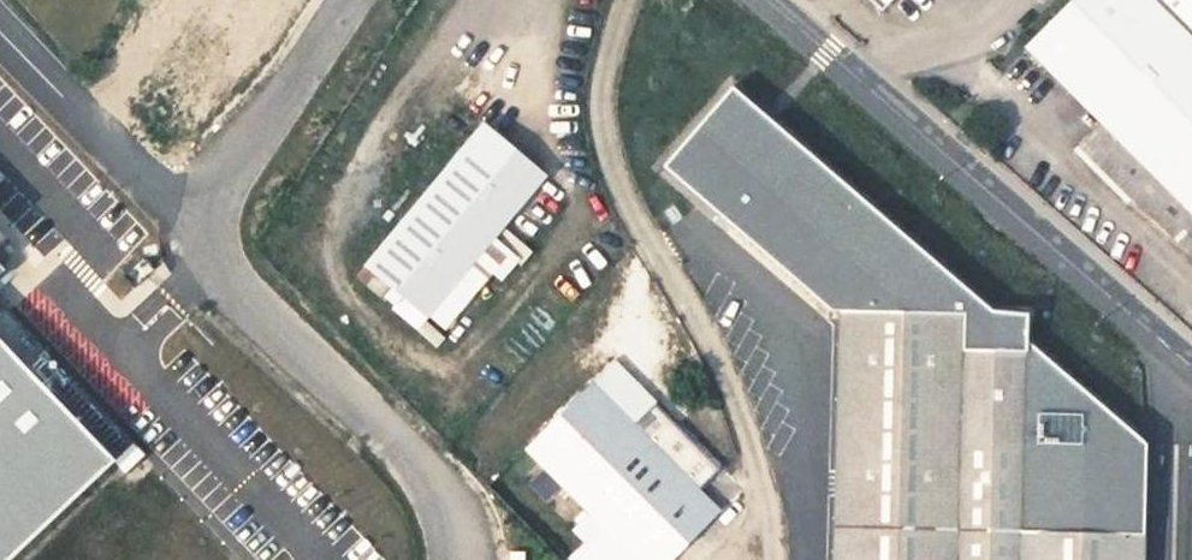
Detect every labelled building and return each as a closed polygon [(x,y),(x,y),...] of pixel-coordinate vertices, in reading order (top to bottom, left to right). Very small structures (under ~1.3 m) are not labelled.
[(1183,260),(1191,253),(1191,0),(1061,0),(1051,9),(1017,43),(1090,123),(1068,150),(1113,201),(1122,193),(1183,260)] [(1147,436),(1026,335),(1027,308),(992,306),(728,87),(660,168),(826,307),(827,306),(835,306),(832,559),(1145,559),(1147,436)] [(484,123),(369,262),(432,313),(527,198),(545,177),(484,123)] [(0,344),(0,559),(10,559),(113,463),(0,344)] [(721,509),(699,487),(636,425),(587,380),(521,450),(565,491),(635,559),(671,559),(721,509)] [(654,407),(636,425),(699,487),(718,468),(654,407)]
